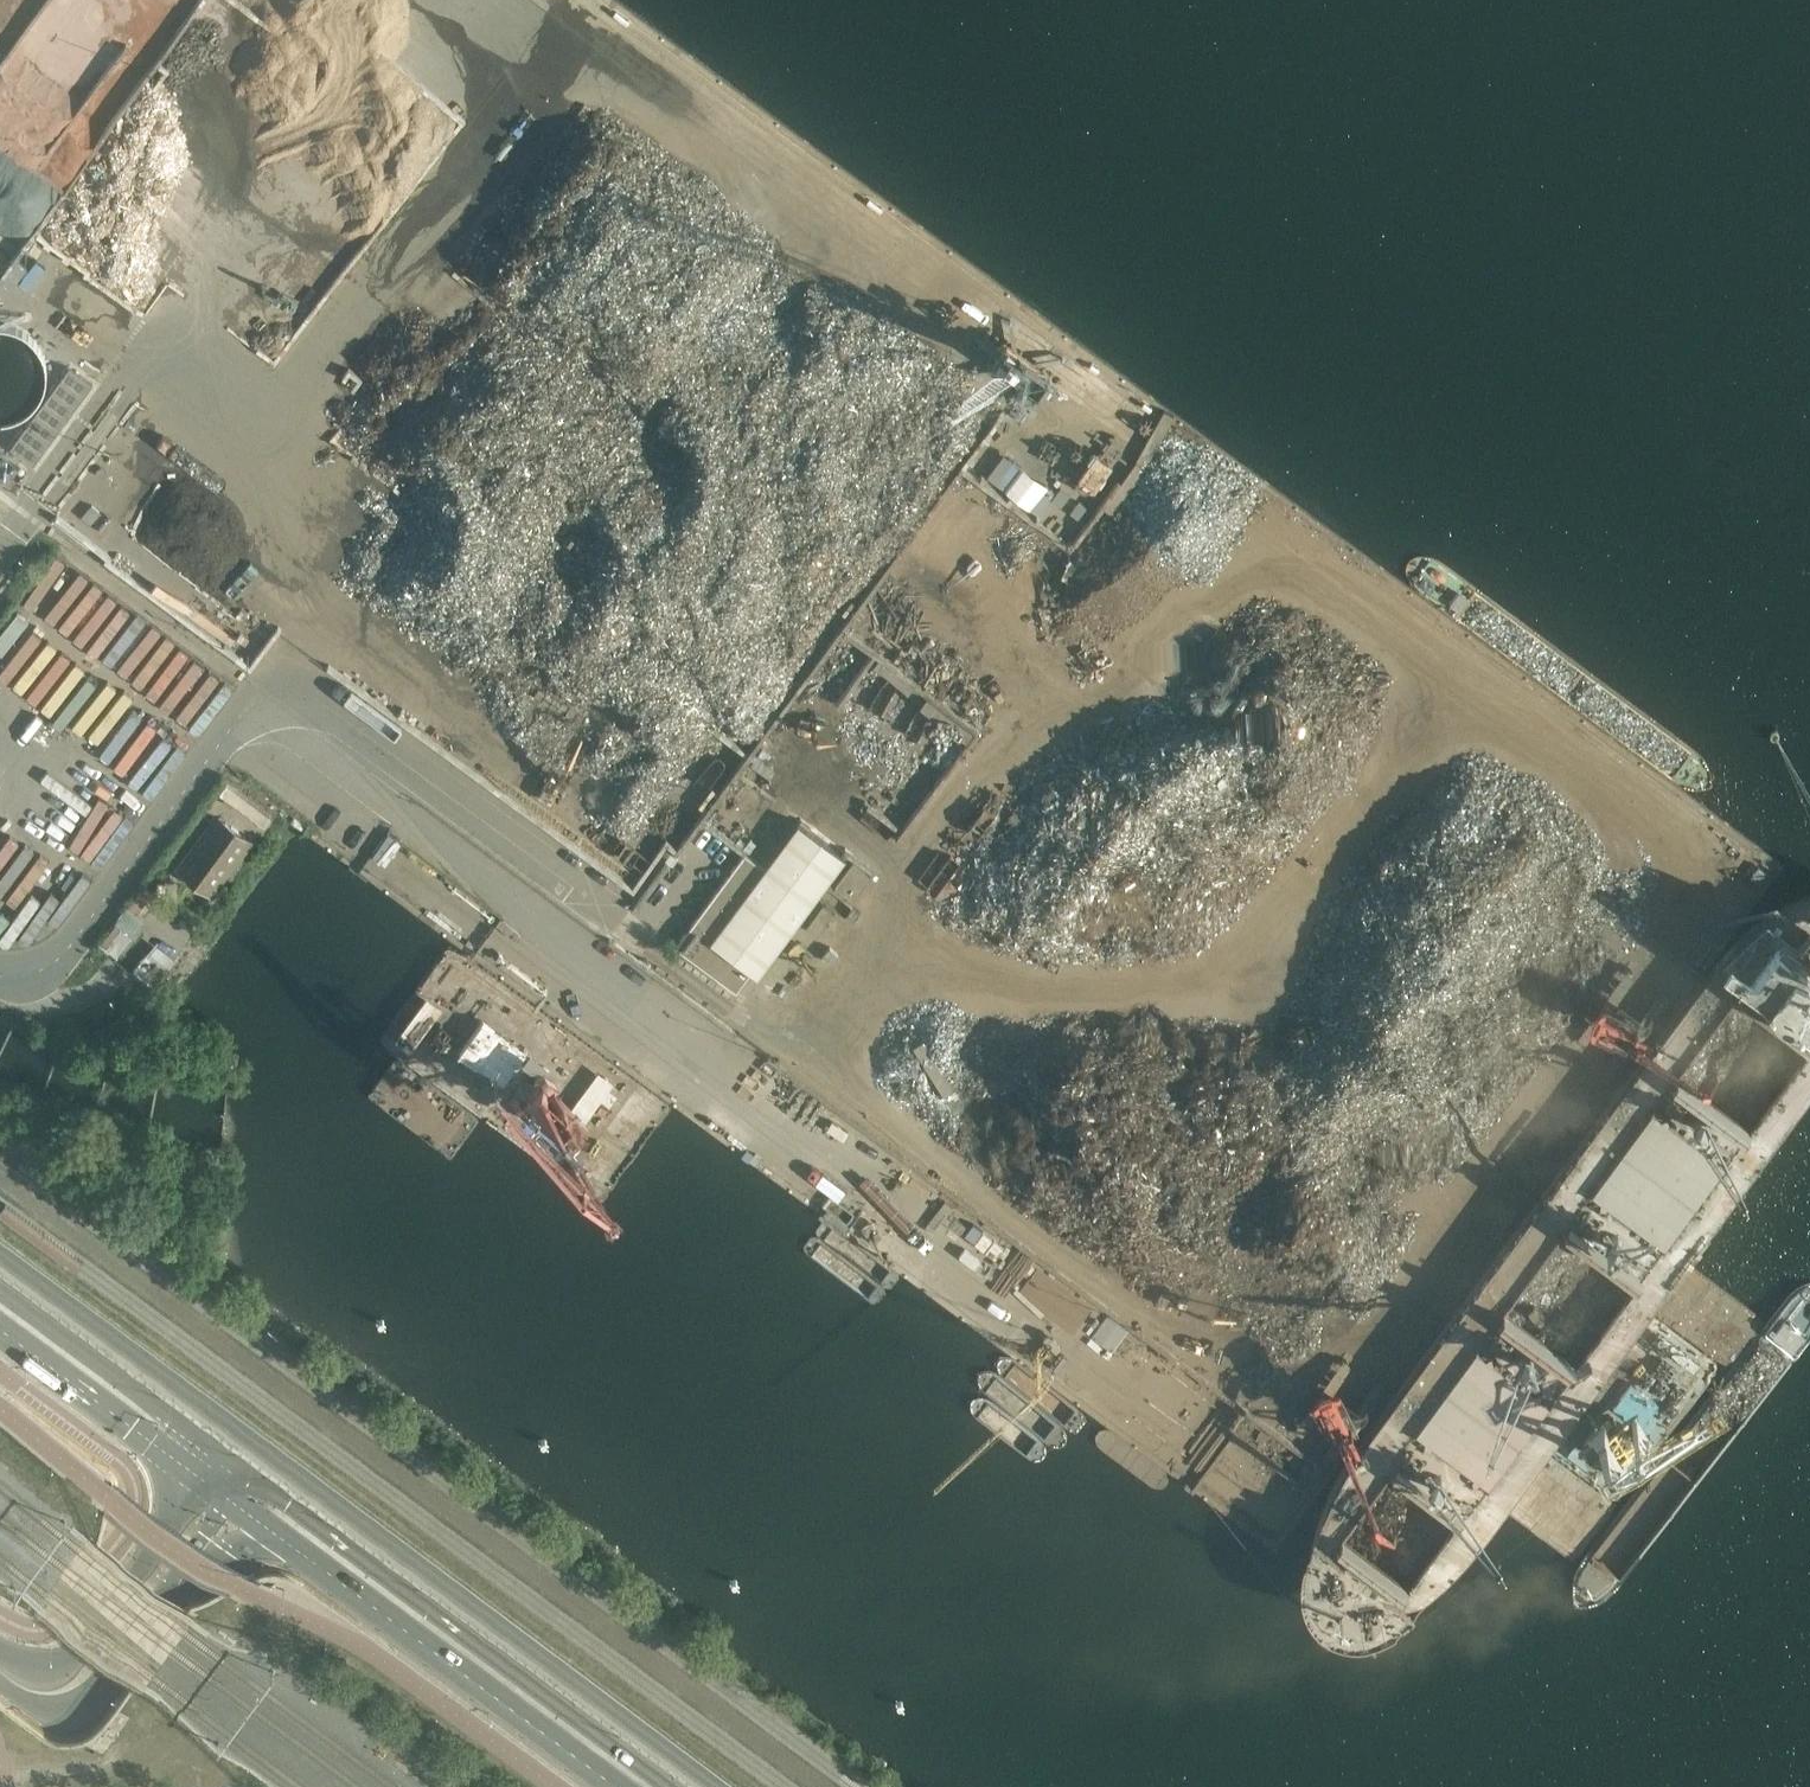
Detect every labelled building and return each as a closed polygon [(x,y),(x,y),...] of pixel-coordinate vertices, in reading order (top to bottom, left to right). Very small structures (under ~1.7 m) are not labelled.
[(212,892),(250,841),(218,817),(180,868),(212,892)] [(757,974),(846,855),(800,821),(765,867),(745,853),(676,946),(736,990),(751,970),(757,974)]
